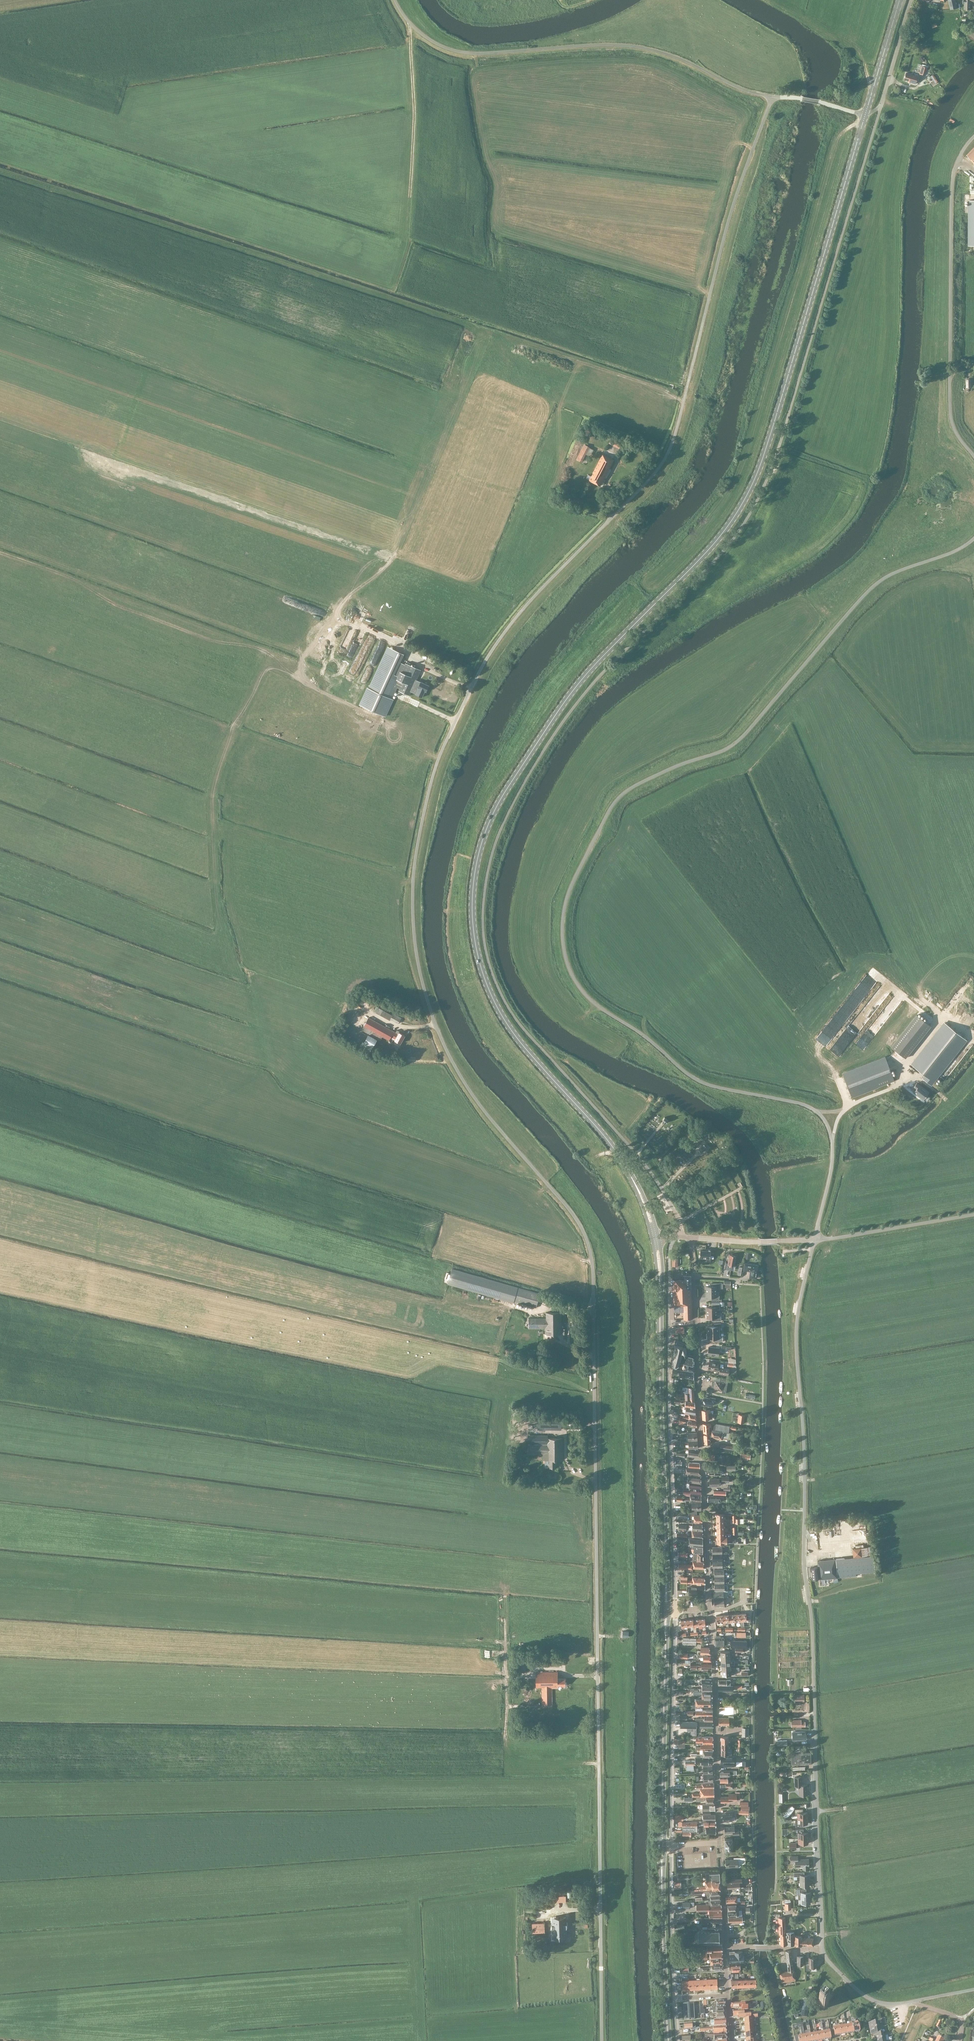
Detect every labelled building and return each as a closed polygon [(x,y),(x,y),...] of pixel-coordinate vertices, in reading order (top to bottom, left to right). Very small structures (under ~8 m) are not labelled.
[(955,0),(949,0),(951,9),(957,8),(955,0)] [(964,10),(971,10),(971,8),(973,8),(973,3),(973,0),(964,0),(964,10)] [(927,69),(927,68),(921,66),(919,74),(929,77),(931,70),(927,69)] [(917,76),(906,73),(904,80),(909,81),(909,82),(915,84),(917,76)] [(583,445),(576,460),(585,465),(593,450),(583,445)] [(589,480),(600,486),(613,460),(602,454),(589,480)] [(611,492),(614,486),(608,484),(606,489),(611,492)] [(405,663),(405,664),(400,662),(404,654),(388,647),(360,704),(385,716),(392,699),(391,698),(397,686),(400,688),(398,691),(409,696),(411,691),(416,694),(415,694),(422,697),(425,691),(426,692),(429,685),(421,682),(420,682),(416,680),(421,670),(405,663)] [(947,983),(934,997),(939,1002),(952,988),(947,983)] [(960,985),(946,1007),(950,1010),(964,988),(960,985)] [(961,1008),(963,1010),(962,1012),(966,1015),(973,1003),(973,990),(961,1008)] [(401,1018),(393,1013),(392,1015),(378,1008),(376,1012),(389,1020),(390,1019),(398,1024),(401,1018)] [(962,1023),(970,1030),(973,1025),(973,1010),(962,1023)] [(917,1015),(891,1047),(905,1058),(931,1026),(917,1015)] [(380,1040),(382,1037),(389,1040),(391,1036),(395,1039),(394,1040),(400,1043),(405,1035),(399,1032),(398,1034),(368,1018),(363,1026),(361,1030),(380,1040)] [(931,1085),(967,1040),(944,1023),(911,1064),(926,1075),(923,1079),(931,1085)] [(364,1042),(373,1047),(377,1039),(368,1034),(364,1042)] [(843,1073),(852,1097),(894,1081),(885,1057),(843,1073)] [(929,1093),(917,1083),(913,1087),(916,1089),(913,1092),(923,1100),(929,1093)] [(700,1250),(699,1258),(710,1259),(711,1249),(706,1249),(706,1251),(700,1250)] [(728,1263),(725,1263),(724,1269),(732,1270),(732,1265),(734,1266),(736,1256),(730,1255),(728,1263)] [(758,1265),(745,1263),(744,1270),(751,1271),(750,1277),(756,1278),(758,1265)] [(516,1304),(517,1302),(536,1308),(540,1294),(518,1287),(452,1268),(447,1284),(516,1304)] [(678,1280),(673,1280),(674,1305),(683,1306),(683,1319),(692,1319),(691,1276),(684,1276),(684,1281),(678,1280)] [(705,1286),(705,1292),(716,1291),(715,1288),(718,1288),(723,1288),(722,1283),(718,1283),(710,1283),(710,1286),(705,1286)] [(719,1300),(719,1297),(717,1297),(717,1295),(716,1295),(716,1291),(705,1292),(706,1297),(711,1297),(711,1300),(719,1300)] [(706,1307),(706,1313),(717,1312),(717,1309),(719,1309),(719,1304),(711,1304),(711,1307),(706,1307)] [(720,1315),(717,1315),(717,1312),(706,1313),(706,1318),(712,1318),(712,1321),(721,1320),(720,1315)] [(561,1334),(561,1313),(545,1313),(545,1319),(528,1319),(528,1328),(545,1328),(545,1335),(548,1335),(548,1342),(554,1342),(554,1334),(561,1334)] [(707,1326),(707,1333),(719,1332),(719,1326),(721,1326),(721,1323),(714,1323),(714,1326),(707,1326)] [(719,1336),(719,1332),(707,1333),(707,1339),(714,1338),(714,1341),(723,1341),(722,1336),(719,1336)] [(683,1347),(674,1345),(671,1359),(672,1359),(670,1364),(672,1367),(676,1368),(678,1366),(681,1367),(683,1365),(683,1364),(683,1361),(682,1361),(683,1358),(681,1358),(682,1357),(680,1356),(681,1353),(684,1354),(685,1352),(686,1348),(683,1347)] [(708,1347),(707,1354),(718,1356),(719,1348),(708,1347)] [(685,1354),(685,1352),(684,1354),(681,1353),(680,1356),(682,1357),(681,1358),(683,1358),(682,1361),(683,1361),(683,1364),(684,1365),(683,1370),(694,1371),(693,1356),(685,1354)] [(709,1361),(708,1369),(719,1370),(719,1373),(728,1375),(729,1369),(720,1367),(718,1367),(718,1363),(709,1361)] [(678,1378),(683,1379),(683,1377),(694,1378),(694,1372),(673,1369),(672,1373),(679,1374),(678,1378)] [(712,1380),(711,1388),(714,1388),(714,1389),(722,1390),(721,1392),(725,1393),(728,1380),(720,1378),(719,1381),(715,1381),(712,1380)] [(674,1399),(694,1401),(694,1395),(684,1394),(685,1400),(680,1399),(681,1394),(674,1393),(673,1398),(674,1399)] [(711,1400),(715,1400),(715,1401),(718,1401),(719,1398),(716,1398),(710,1397),(709,1398),(705,1398),(705,1399),(702,1398),(702,1401),(701,1405),(710,1406),(711,1400)] [(695,1407),(694,1401),(674,1399),(674,1403),(681,1403),(681,1402),(685,1403),(685,1406),(695,1407)] [(685,1413),(686,1413),(696,1414),(695,1407),(684,1406),(684,1409),(686,1409),(685,1413)] [(710,1409),(702,1410),(702,1419),(709,1419),(708,1413),(710,1413),(710,1409)] [(538,1416),(537,1429),(561,1429),(561,1416),(538,1416)] [(679,1421),(678,1425),(679,1425),(684,1425),(684,1422),(685,1422),(687,1423),(687,1425),(696,1427),(697,1427),(696,1421),(679,1418),(679,1421)] [(711,1423),(703,1423),(703,1433),(710,1432),(709,1426),(711,1426),(711,1423)] [(722,1439),(723,1438),(724,1431),(728,1432),(729,1429),(729,1426),(715,1423),(713,1430),(712,1429),(711,1434),(704,1434),(704,1444),(710,1443),(710,1437),(711,1437),(711,1438),(718,1440),(719,1438),(722,1439)] [(547,1438),(547,1435),(529,1436),(530,1454),(547,1453),(547,1460),(549,1460),(549,1468),(556,1468),(556,1460),(562,1460),(562,1438),(547,1438)] [(706,1455),(707,1460),(715,1460),(714,1458),(718,1458),(718,1463),(724,1463),(724,1456),(718,1456),(718,1455),(714,1455),(706,1455)] [(682,1470),(685,1470),(685,1474),(698,1474),(698,1476),(701,1476),(700,1475),(701,1475),(700,1468),(685,1467),(682,1467),(682,1470)] [(701,1476),(698,1476),(687,1475),(687,1480),(683,1479),(683,1478),(680,1478),(680,1482),(687,1482),(701,1484),(701,1476)] [(719,1478),(709,1479),(710,1486),(719,1486),(719,1482),(721,1481),(721,1482),(729,1482),(729,1481),(733,1481),(733,1477),(729,1477),(729,1476),(721,1476),(721,1479),(719,1479),(719,1478)] [(690,1516),(694,1516),(694,1519),(687,1520),(688,1522),(693,1522),(693,1523),(692,1523),(702,1524),(702,1522),(702,1515),(697,1515),(697,1511),(690,1511),(690,1516)] [(702,1531),(692,1530),(691,1537),(703,1538),(702,1531)] [(686,1541),(686,1542),(688,1542),(688,1544),(702,1545),(703,1538),(677,1536),(677,1540),(686,1541)] [(702,1546),(702,1545),(688,1544),(688,1542),(686,1542),(685,1544),(684,1544),(684,1547),(692,1548),(692,1551),(702,1552),(703,1548),(702,1548),(703,1546),(702,1546)] [(722,1545),(722,1547),(712,1547),(712,1554),(722,1554),(722,1552),(722,1548),(724,1547),(724,1545),(722,1545)] [(869,1555),(868,1547),(852,1548),(853,1556),(869,1555)] [(725,1552),(722,1552),(722,1554),(712,1554),(712,1561),(722,1561),(722,1559),(722,1555),(725,1554),(725,1552)] [(694,1553),(694,1557),(689,1557),(689,1561),(692,1561),(703,1561),(703,1553),(697,1553),(694,1553)] [(817,1567),(810,1567),(811,1579),(819,1578),(819,1579),(856,1575),(856,1573),(874,1571),(872,1555),(817,1561),(817,1567)] [(725,1559),(722,1559),(722,1561),(712,1561),(712,1568),(722,1568),(722,1561),(725,1561),(725,1559)] [(724,1568),(724,1569),(714,1569),(714,1576),(724,1576),(724,1575),(724,1570),(726,1570),(727,1568),(724,1568)] [(727,1575),(724,1575),(724,1576),(714,1576),(714,1583),(724,1583),(724,1582),(724,1577),(727,1577),(727,1575)] [(723,1590),(723,1591),(724,1591),(724,1590),(724,1584),(727,1584),(727,1582),(724,1582),(724,1583),(714,1583),(714,1590),(723,1590)] [(705,1590),(705,1584),(696,1584),(696,1587),(689,1587),(689,1594),(696,1594),(696,1590),(700,1590),(705,1590)] [(726,1590),(724,1590),(724,1591),(723,1591),(713,1592),(714,1599),(723,1598),(723,1597),(723,1592),(726,1592),(726,1590)] [(726,1597),(723,1597),(723,1598),(714,1599),(714,1606),(724,1605),(724,1599),(726,1599),(726,1597)] [(744,1626),(743,1620),(746,1620),(747,1622),(750,1621),(750,1615),(746,1615),(746,1613),(740,1613),(740,1620),(741,1626),(744,1626)] [(714,1638),(715,1646),(727,1645),(727,1646),(730,1646),(730,1641),(727,1641),(727,1637),(719,1638),(719,1636),(716,1636),(717,1638),(714,1638)] [(525,1656),(517,1656),(517,1672),(525,1672),(525,1656)] [(707,1671),(707,1668),(711,1668),(711,1662),(696,1662),(696,1664),(690,1664),(690,1668),(703,1668),(703,1671),(707,1671)] [(557,1672),(536,1672),(536,1687),(541,1687),(542,1705),(552,1705),(552,1688),(557,1688),(557,1685),(565,1685),(565,1678),(557,1679),(557,1672)] [(719,1717),(719,1724),(729,1724),(729,1721),(733,1721),(733,1716),(728,1716),(728,1717),(719,1717)] [(680,1721),(680,1728),(687,1728),(687,1731),(694,1731),(694,1728),(697,1728),(697,1725),(700,1725),(700,1728),(713,1727),(713,1721),(696,1721),(680,1721)] [(805,1732),(792,1732),(792,1740),(805,1740),(805,1732)] [(791,1752),(791,1757),(790,1757),(790,1759),(791,1759),(791,1763),(810,1762),(810,1752),(791,1752)] [(713,1763),(713,1756),(695,1756),(695,1757),(695,1760),(685,1761),(685,1765),(687,1765),(687,1768),(693,1768),(693,1764),(696,1764),(696,1763),(713,1763)] [(734,1766),(734,1756),(721,1756),(721,1759),(720,1760),(720,1761),(721,1762),(724,1762),(724,1766),(734,1766)] [(720,1771),(720,1779),(727,1778),(727,1776),(729,1776),(729,1774),(736,1774),(736,1770),(720,1771)] [(801,1777),(794,1777),(795,1782),(795,1786),(799,1786),(799,1795),(807,1795),(807,1785),(801,1785),(801,1777)] [(720,1779),(720,1782),(720,1783),(720,1787),(728,1787),(728,1788),(732,1788),(732,1781),(727,1781),(727,1778),(720,1779)] [(692,1793),(692,1797),(714,1796),(714,1788),(700,1788),(700,1793),(692,1793)] [(790,1810),(791,1811),(795,1807),(791,1803),(784,1810),(787,1813),(790,1810)] [(797,1815),(797,1818),(807,1818),(807,1812),(803,1812),(803,1809),(795,1809),(795,1815),(797,1815)] [(726,1814),(722,1814),(723,1821),(732,1821),(732,1817),(734,1816),(734,1811),(726,1811),(726,1814)] [(808,1823),(807,1818),(797,1818),(795,1818),(795,1827),(803,1827),(803,1824),(808,1823)] [(682,1832),(696,1831),(697,1826),(700,1826),(700,1827),(705,1827),(705,1826),(715,1825),(715,1820),(704,1821),(699,1822),(699,1823),(697,1823),(697,1822),(682,1822),(682,1832)] [(734,1826),(724,1827),(725,1833),(732,1832),(733,1835),(739,1834),(739,1830),(735,1830),(734,1826)] [(798,1835),(798,1838),(808,1838),(808,1832),(803,1832),(803,1829),(795,1829),(795,1835),(798,1835)] [(796,1841),(796,1843),(789,1843),(789,1849),(796,1849),(796,1847),(804,1847),(804,1844),(808,1843),(808,1838),(798,1838),(798,1841),(796,1841)] [(716,1851),(716,1846),(706,1846),(706,1850),(707,1850),(708,1855),(707,1855),(707,1860),(704,1861),(704,1865),(706,1865),(706,1862),(716,1862),(716,1858),(715,1858),(714,1851),(716,1851)] [(790,1856),(790,1861),(795,1861),(795,1867),(803,1866),(803,1869),(808,1869),(808,1866),(809,1866),(808,1859),(798,1859),(798,1856),(790,1856)] [(726,1867),(739,1867),(741,1866),(740,1864),(745,1863),(745,1857),(733,1857),(733,1859),(726,1859),(726,1867)] [(706,1876),(706,1881),(719,1880),(718,1872),(702,1873),(702,1877),(706,1876)] [(794,1872),(794,1873),(791,1873),(791,1876),(794,1876),(800,1876),(800,1886),(809,1886),(809,1875),(804,1875),(804,1872),(794,1872)] [(739,1887),(739,1883),(742,1883),(742,1878),(729,1879),(729,1882),(727,1882),(728,1888),(739,1887)] [(719,1880),(706,1881),(704,1881),(705,1886),(699,1886),(699,1890),(712,1889),(720,1888),(719,1880)] [(806,1892),(806,1889),(796,1889),(796,1895),(798,1895),(798,1899),(801,1899),(801,1904),(810,1903),(809,1896),(810,1896),(810,1892),(806,1892)] [(709,1911),(709,1918),(707,1918),(701,1918),(701,1924),(722,1923),(722,1917),(721,1910),(709,1911)] [(779,1934),(780,1934),(780,1945),(786,1945),(786,1934),(785,1917),(778,1917),(779,1934)] [(564,1918),(553,1919),(553,1925),(552,1925),(552,1928),(552,1929),(553,1929),(554,1935),(556,1935),(556,1936),(557,1936),(557,1935),(560,1935),(560,1937),(565,1937),(565,1928),(567,1928),(567,1927),(566,1927),(566,1924),(565,1924),(564,1918)] [(532,1933),(545,1932),(544,1923),(532,1924),(532,1933)] [(698,1932),(695,1935),(695,1940),(698,1943),(719,1942),(719,1931),(698,1932)] [(786,1932),(787,1945),(794,1945),(794,1935),(789,1935),(789,1932),(786,1932)] [(802,1936),(794,1935),(794,1945),(813,1946),(814,1938),(802,1938),(802,1936)] [(793,1969),(791,1950),(785,1951),(788,1971),(779,1972),(780,1982),(795,1980),(794,1974),(793,1969)] [(730,1952),(730,1955),(728,1955),(728,1959),(729,1959),(729,1962),(744,1962),(744,1954),(742,1954),(742,1951),(733,1952),(733,1951),(730,1952)] [(794,1967),(797,1967),(800,1967),(800,1965),(803,1965),(803,1956),(797,1956),(797,1962),(794,1962),(794,1967)] [(806,1964),(806,1970),(811,1970),(811,1967),(816,1967),(816,1958),(808,1958),(809,1964),(806,1964)] [(740,1963),(729,1964),(729,1970),(732,1969),(732,1972),(740,1972),(740,1963)] [(822,2008),(823,2009),(828,2004),(827,2003),(828,2003),(824,1999),(823,1998),(818,2003),(819,2004),(818,2005),(822,2008)] [(712,2003),(713,2009),(716,2009),(724,2008),(725,2008),(725,2003),(722,2003),(722,2000),(716,2000),(716,2003),(712,2003)] [(800,2015),(807,2017),(809,2002),(803,2001),(800,2015)] [(693,2004),(683,2004),(684,2020),(694,2019),(693,2004)] [(852,2022),(852,2025),(853,2033),(860,2031),(860,2030),(862,2030),(861,2023),(858,2023),(858,2021),(852,2022)] [(839,2025),(839,2027),(841,2035),(847,2034),(846,2026),(845,2023),(842,2024),(842,2025),(839,2025)] [(802,2034),(801,2034),(801,2036),(798,2037),(798,2036),(794,2037),(795,2040),(805,2040),(804,2036),(804,2033),(803,2027),(800,2028),(802,2034)] [(870,2036),(873,2035),(879,2033),(879,2030),(883,2029),(883,2027),(869,2030),(870,2036)] [(873,2035),(874,2040),(888,2038),(887,2036),(883,2036),(882,2033),(879,2033),(873,2035)]
